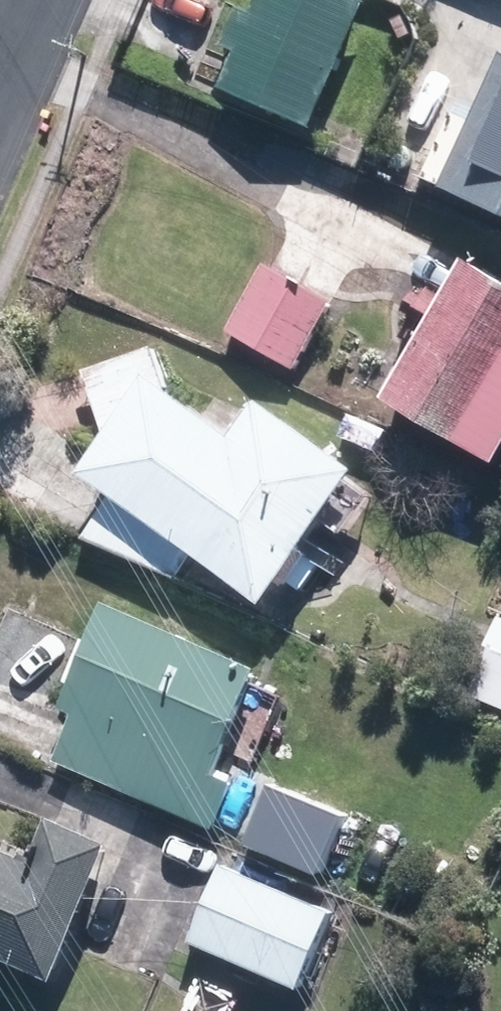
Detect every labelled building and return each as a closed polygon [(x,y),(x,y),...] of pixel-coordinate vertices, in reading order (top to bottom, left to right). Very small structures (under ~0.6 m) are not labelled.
[(383,0),(273,0),(268,12),(251,5),(234,45),(251,52),(236,87),(328,126),(383,0)] [(461,185),(500,203),(500,94),(461,185)] [(324,311),(260,272),(220,338),(284,377),(324,311)] [(447,277),(371,415),(401,432),(480,475),(500,437),(500,306),(447,277)] [(96,439),(65,484),(98,508),(74,544),(171,588),(183,568),(249,617),(339,485),(242,412),(221,440),(161,401),(145,355),(78,378),(96,439)] [(382,436),(343,419),(334,442),(372,458),(382,436)] [(67,758),(228,830),(250,780),(231,772),(279,665),(127,597),(88,683),(82,681),(71,705),(87,712),(67,758)] [(500,619),(465,700),(500,715),(500,620),(500,619)] [(281,793),(261,844),(338,874),(358,824),(281,793)] [(0,837),(0,945),(76,977),(134,842),(75,817),(56,861),(0,837)] [(351,908),(236,861),(203,939),(318,987),(351,908)]
